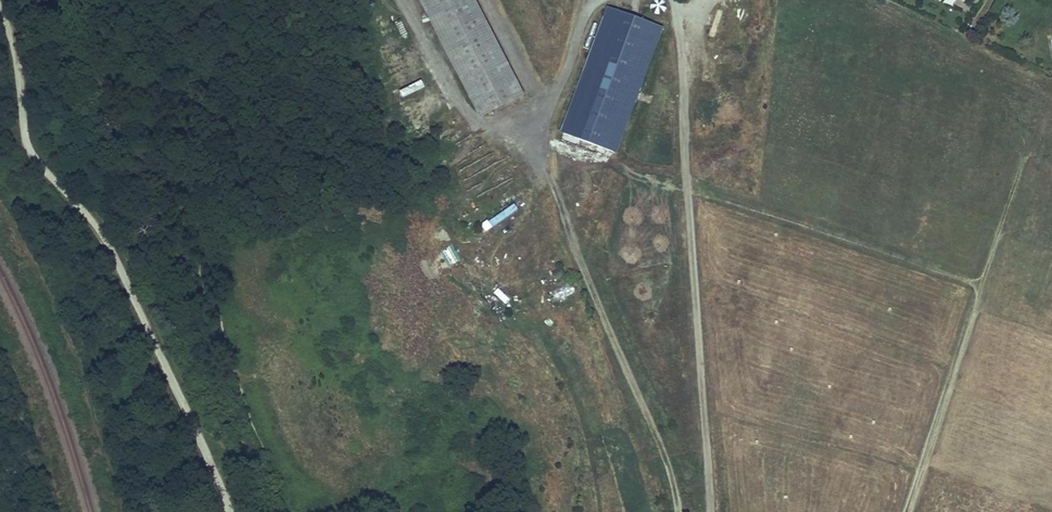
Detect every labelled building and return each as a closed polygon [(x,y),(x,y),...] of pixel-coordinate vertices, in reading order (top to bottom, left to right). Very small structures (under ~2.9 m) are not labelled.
[(476,0),(419,0),(481,120),(526,97),(476,0)] [(665,29),(607,8),(560,134),(618,155),(665,29)] [(717,9),(710,36),(715,37),(722,10),(717,9)] [(437,124),(447,116),(443,112),(433,119),(437,124)] [(553,272),(557,279),(565,276),(562,268),(553,272)] [(556,301),(576,292),(571,281),(551,290),(556,301)]
